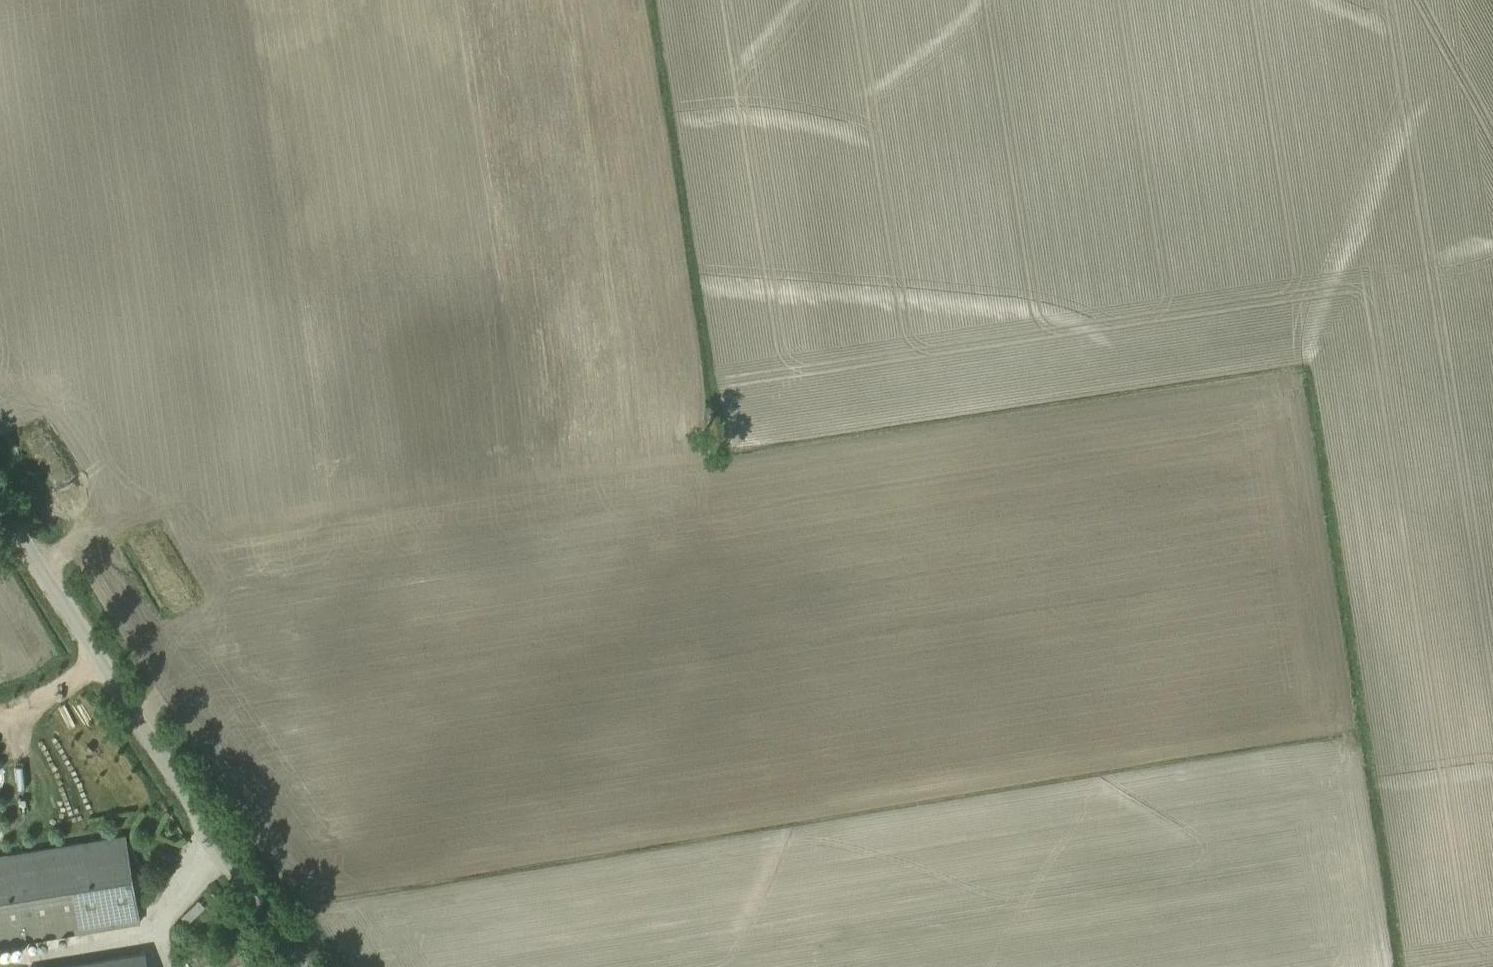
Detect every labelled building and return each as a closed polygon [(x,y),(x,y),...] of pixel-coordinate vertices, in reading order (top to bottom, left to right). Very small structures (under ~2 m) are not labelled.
[(141,923),(125,835),(0,857),(0,947),(141,923)] [(145,954),(61,966),(148,966),(145,954)]
